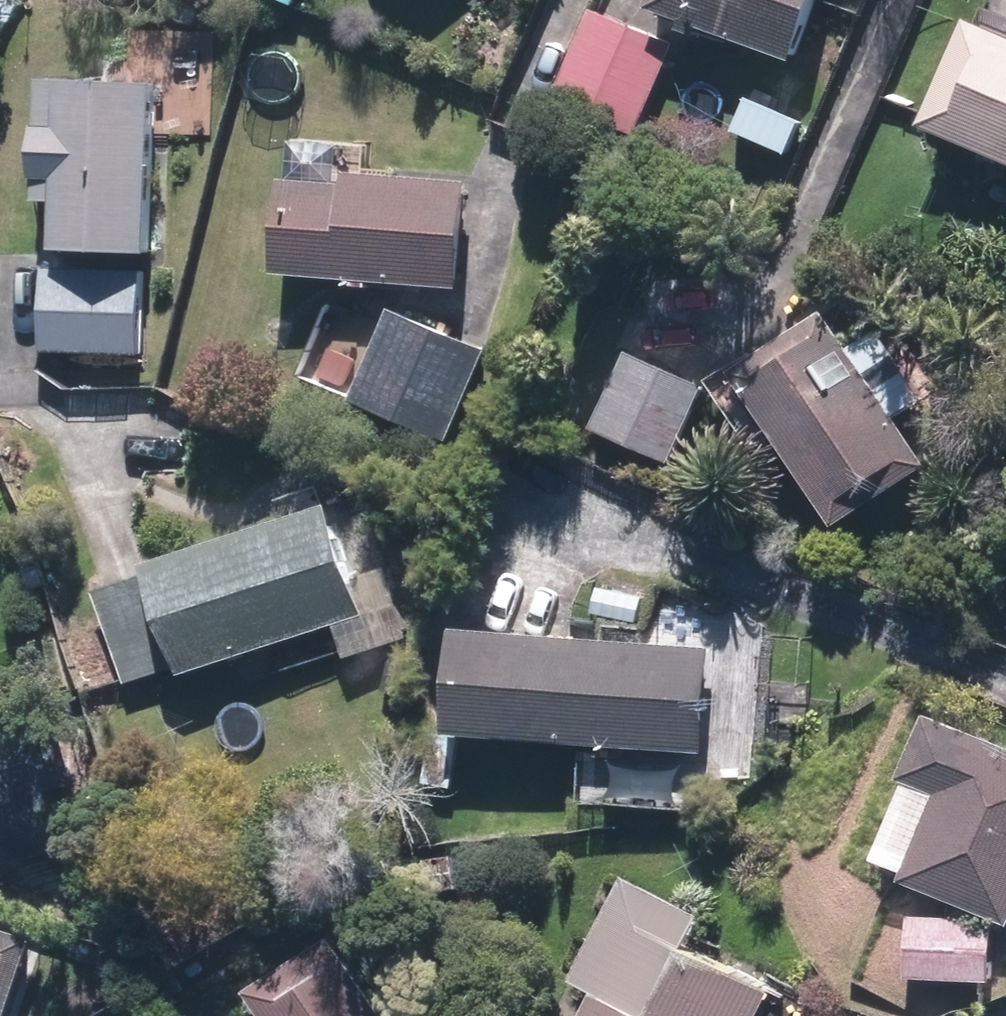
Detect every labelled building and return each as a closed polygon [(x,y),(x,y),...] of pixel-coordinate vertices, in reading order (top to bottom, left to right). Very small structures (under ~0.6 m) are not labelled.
[(656,13),(792,62),(814,0),(661,0),(656,13)] [(592,7),(550,94),(629,131),(670,44),(592,7)] [(970,20),(923,121),(1005,159),(1005,36),(970,20)] [(154,81),(35,79),(33,203),(51,203),(50,254),(150,256),(154,81)] [(373,143),(295,139),(293,178),(283,177),(278,279),(460,288),(466,179),(371,174),(373,143)] [(141,266),(42,265),(40,357),(139,359),(141,266)] [(488,348),(392,306),(351,398),(448,441),(488,348)] [(926,397),(909,371),(878,392),(864,371),(895,350),(882,331),(851,353),(820,307),(712,380),(731,409),(749,397),(836,527),(930,463),(898,416),(926,397)] [(624,349),(588,425),(666,461),(701,385),(624,349)] [(146,564),(183,675),(333,626),(344,659),(410,637),(387,564),(352,576),(329,504),(146,564)] [(709,644),(459,627),(452,730),(702,747),(709,644)] [(874,859),(904,871),(899,883),(1005,926),(1005,745),(926,712),(901,775),(907,777),(874,859)] [(59,850),(31,734),(0,741),(0,864),(59,850)] [(774,983),(687,943),(703,909),(628,874),(578,981),(594,989),(581,1015),(758,1015),(774,983)] [(986,920),(911,913),(905,977),(980,984),(986,920)] [(36,933),(0,920),(0,1015),(7,1015),(36,933)] [(246,986),(266,1015),(395,1015),(336,926),(246,986)]
